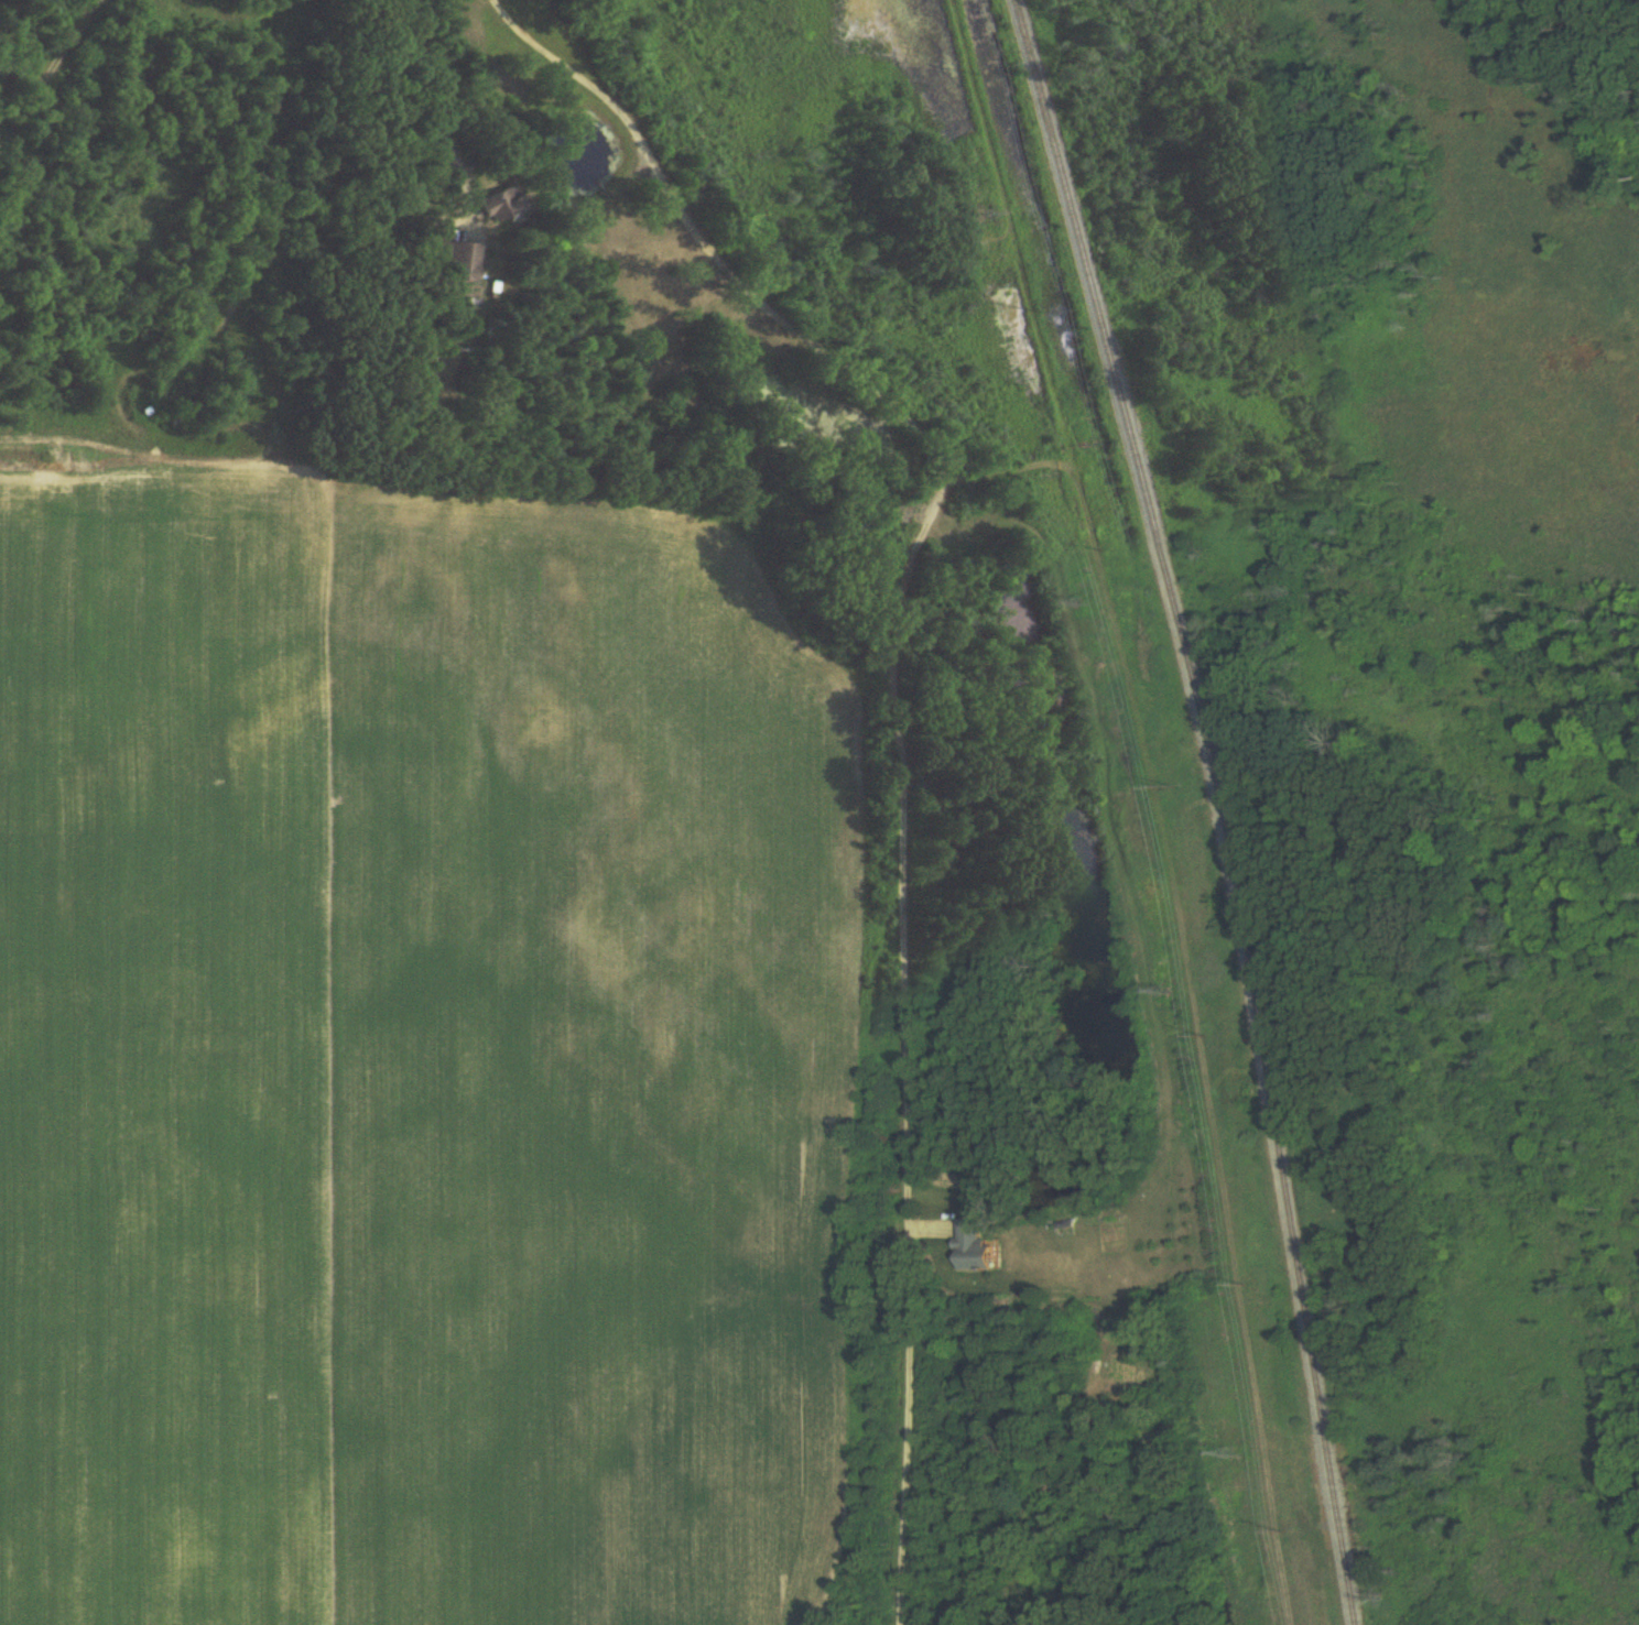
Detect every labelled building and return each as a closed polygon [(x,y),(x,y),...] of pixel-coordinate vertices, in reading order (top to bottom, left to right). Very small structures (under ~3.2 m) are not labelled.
[(490,227),(523,210),(510,186),(478,203),(490,227)] [(479,283),(480,244),(452,244),(451,282),(479,283)] [(984,1221),(961,1221),(961,1271),(995,1271),(995,1242),(984,1242),(984,1221)]
